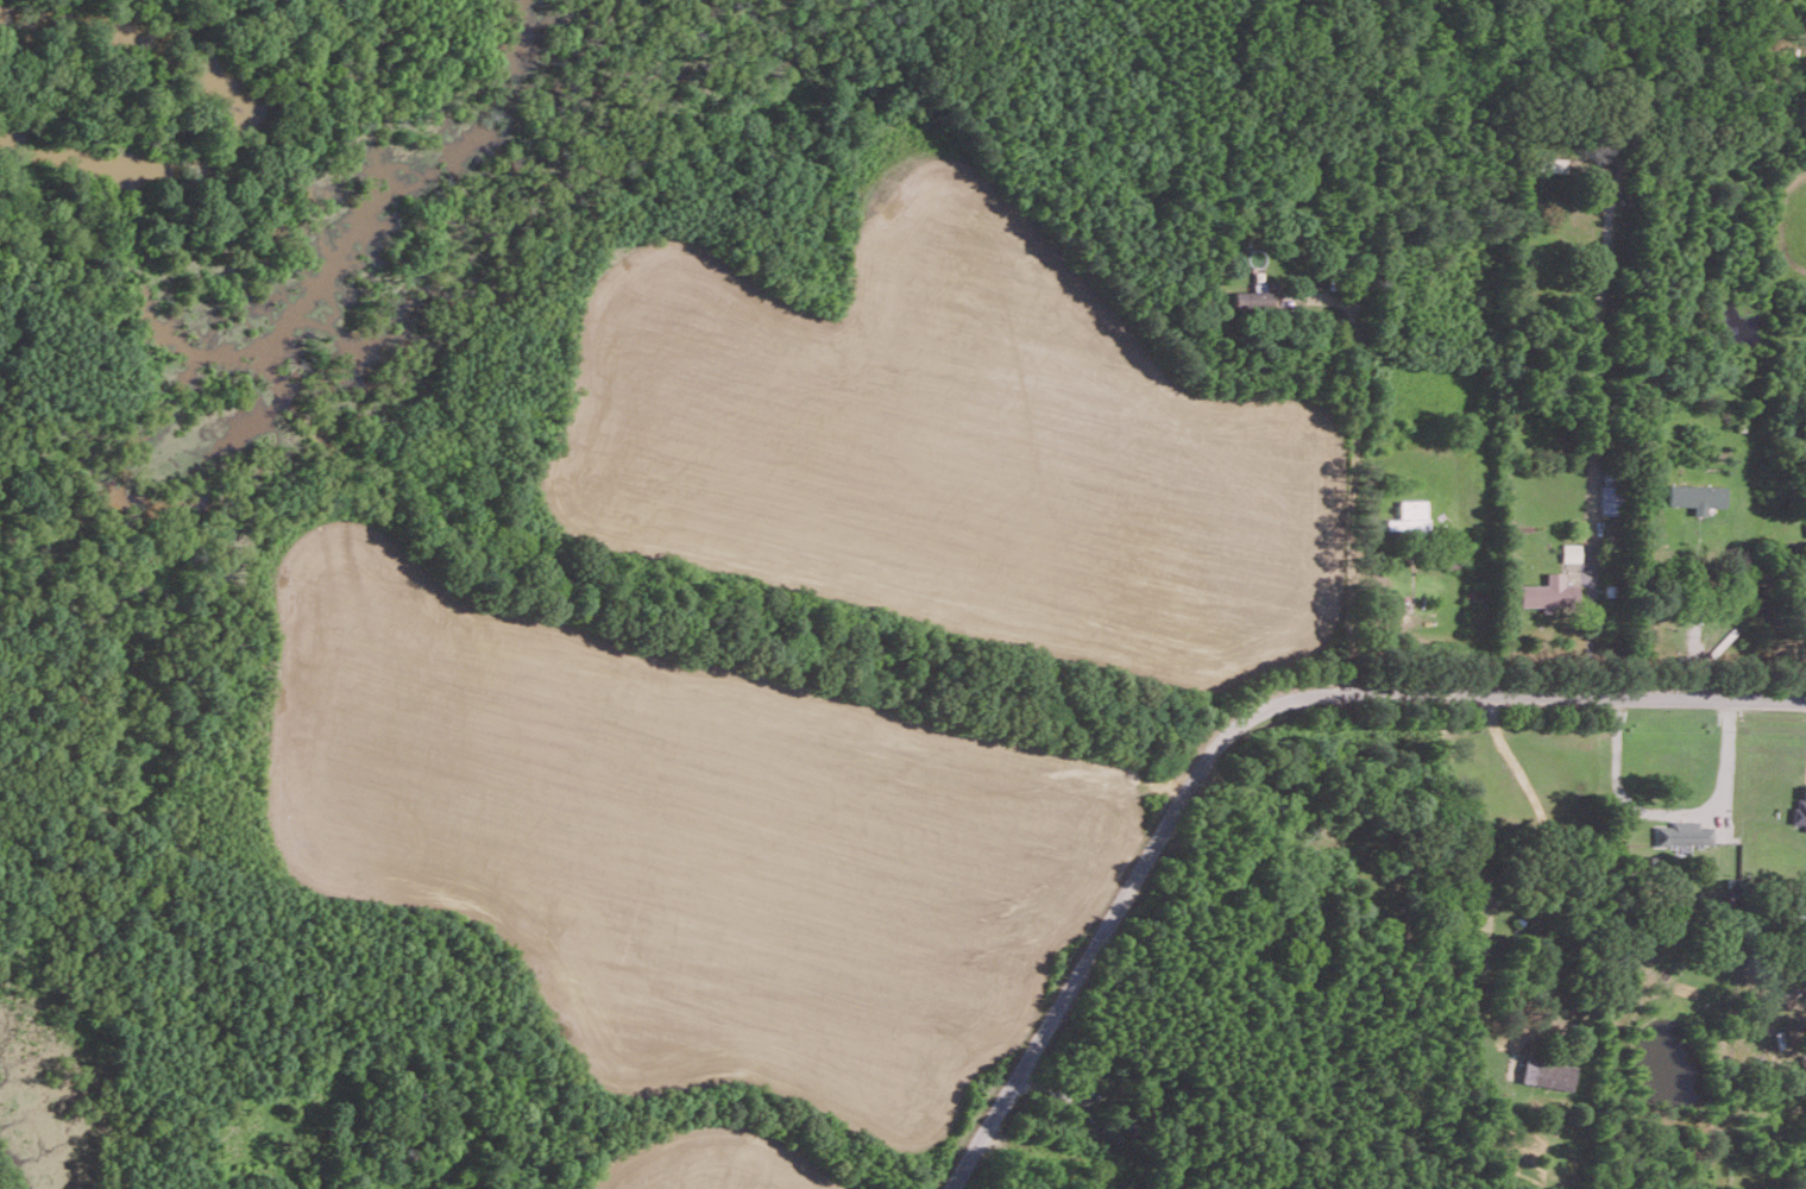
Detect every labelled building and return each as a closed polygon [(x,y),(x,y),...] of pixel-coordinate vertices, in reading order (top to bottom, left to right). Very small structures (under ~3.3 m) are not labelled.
[(1231,291),(1232,310),(1270,309),(1269,290),(1231,291)] [(1601,514),(1621,513),(1620,474),(1600,474),(1601,514)] [(1668,505),(1693,505),(1693,514),(1707,514),(1707,506),(1725,507),(1726,486),(1668,484),(1668,505)] [(1427,499),(1398,500),(1399,518),(1386,518),(1386,533),(1427,532),(1427,499)] [(1562,561),(1580,561),(1580,543),(1562,544),(1562,561)] [(1519,584),(1520,606),(1543,605),(1543,608),(1577,607),(1577,583),(1563,583),(1563,571),(1546,572),(1546,584),(1519,584)] [(1803,785),(1801,799),(1793,798),(1790,822),(1802,824),(1801,831),(1805,832),(1805,785),(1803,785)] [(1520,1083),(1571,1090),(1575,1066),(1523,1059),(1520,1083)]
